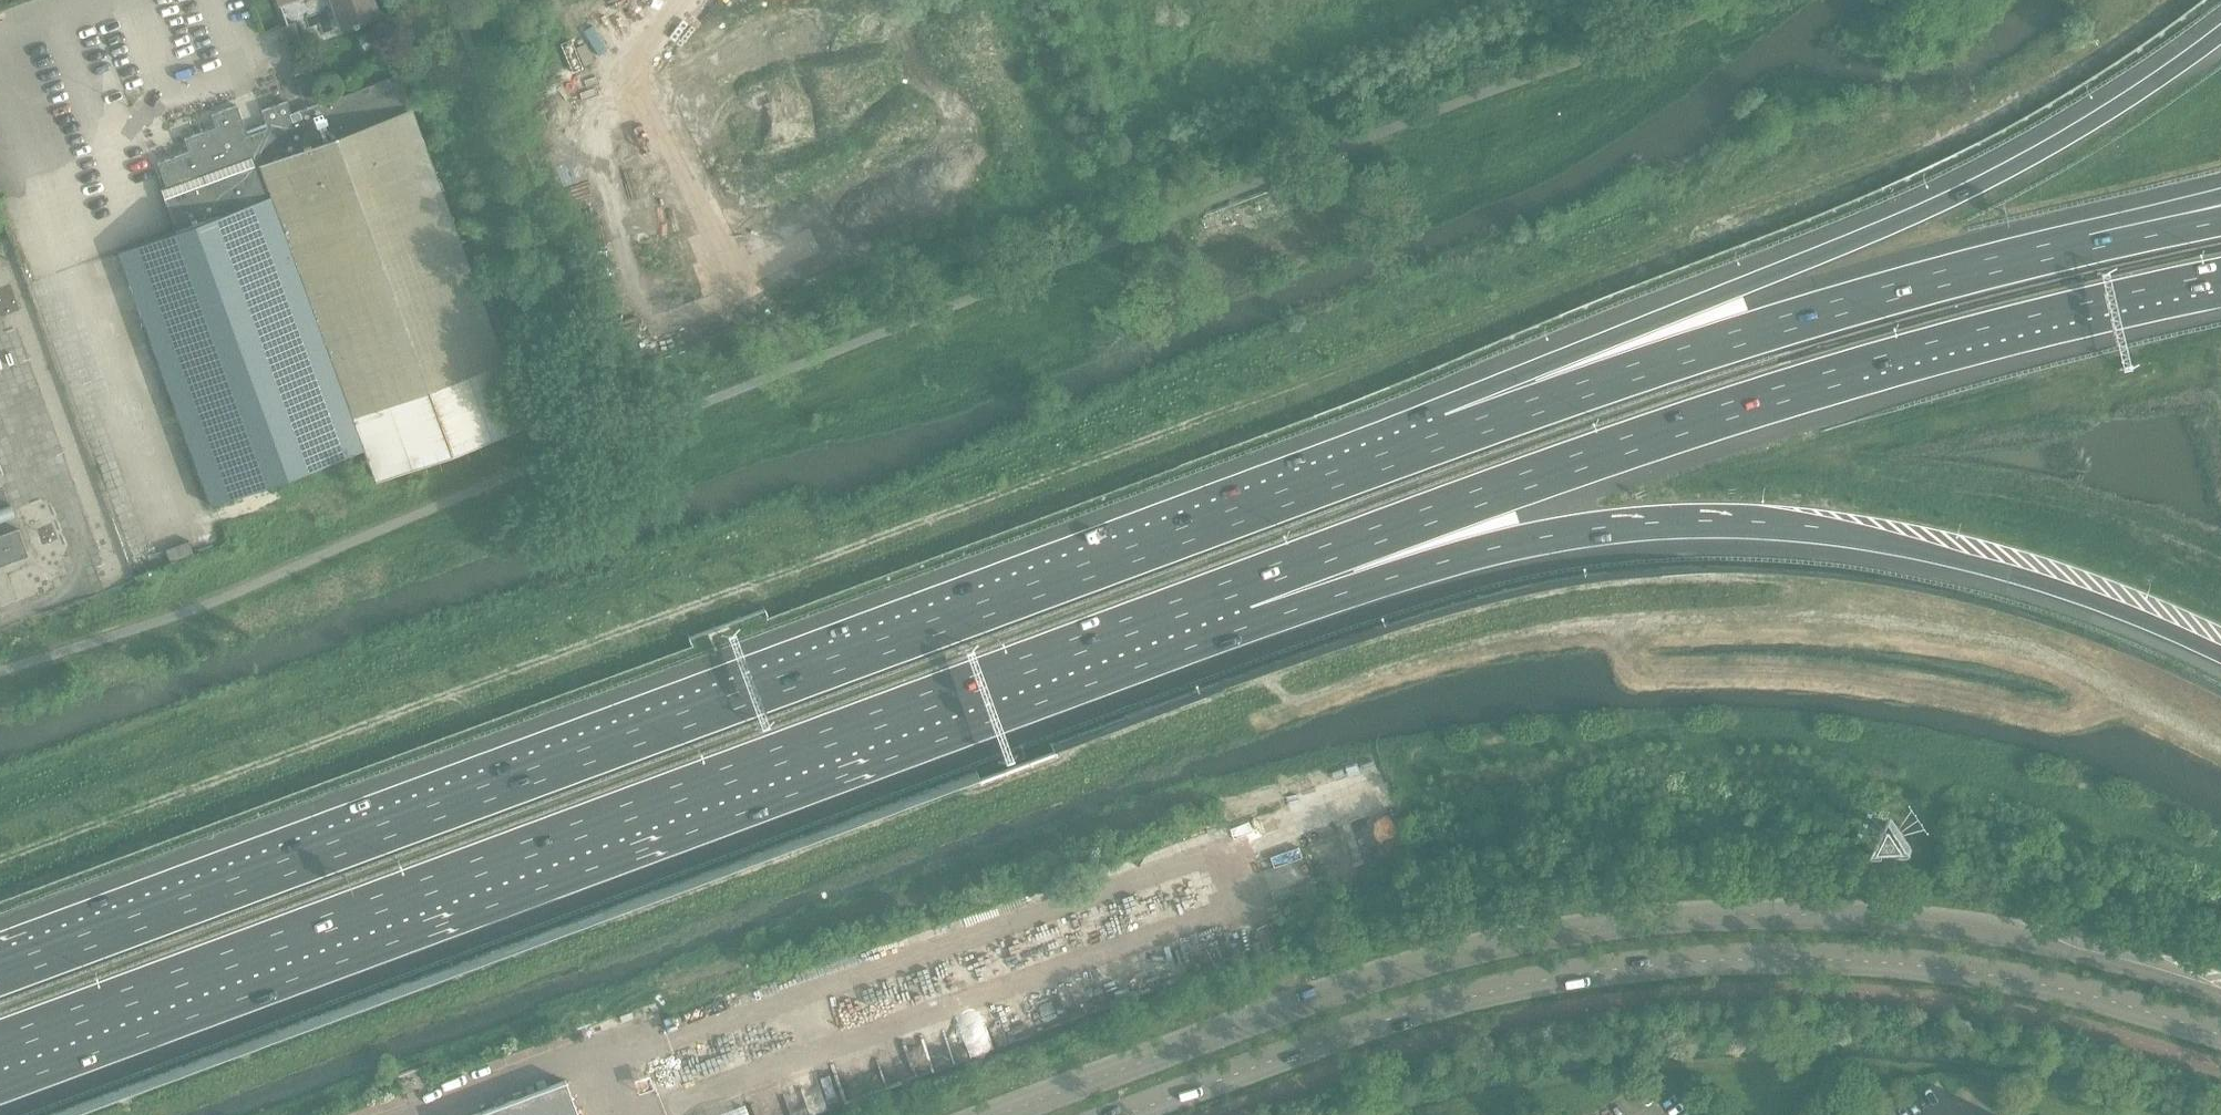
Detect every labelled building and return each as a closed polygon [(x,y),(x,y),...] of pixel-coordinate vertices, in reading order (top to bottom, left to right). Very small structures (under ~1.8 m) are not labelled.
[(352,25),(343,29),(343,30),(353,26),(354,29),(361,26),(360,24),(381,16),(380,14),(379,15),(374,2),(375,2),(374,0),(373,1),(373,0),(342,0),(352,25)] [(641,0),(629,5),(633,18),(646,13),(641,0)] [(907,0),(911,13),(924,8),(921,0),(907,0)] [(1185,11),(1197,6),(1195,0),(1181,0),(1185,11)] [(1308,0),(1313,13),(1321,10),(1317,0),(1309,0),(1308,0)] [(1321,10),(1329,7),(1327,0),(1317,0),(1321,10)] [(1249,8),(1240,11),(1245,23),(1253,21),(1249,8)] [(1240,11),(1232,14),(1236,27),(1245,23),(1240,11)] [(1232,14),(1223,17),(1228,30),(1236,27),(1232,14)] [(599,16),(556,32),(564,54),(608,38),(599,16)] [(1223,17),(1215,20),(1219,33),(1228,30),(1223,17)] [(294,23),(290,25),(282,27),(291,49),(302,45),(294,23)] [(929,23),(917,28),(922,40),(934,36),(929,23)] [(1245,23),(1236,27),(1241,39),(1249,36),(1245,23)] [(1236,27),(1228,30),(1232,42),(1241,39),(1236,27)] [(654,35),(641,40),(646,53),(659,48),(654,35)] [(934,36),(922,40),(926,52),(938,48),(934,36)] [(1169,37),(1160,40),(1165,53),(1173,50),(1169,37)] [(608,38),(564,54),(573,78),(616,62),(608,38)] [(1160,40),(1152,43),(1156,56),(1165,53),(1160,40)] [(1152,43),(1144,47),(1148,59),(1156,56),(1152,43)] [(1144,47),(1135,50),(1140,62),(1148,59),(1144,47)] [(1165,53),(1156,56),(1161,68),(1169,65),(1165,53)] [(1156,56),(1148,59),(1153,72),(1161,68),(1156,56)] [(944,63),(932,68),(936,80),(948,75),(944,63)] [(312,69),(307,71),(296,75),(304,98),(320,92),(312,69)] [(668,74),(655,78),(660,91),(673,86),(668,74)] [(177,231),(120,252),(213,505),(366,449),(378,481),(529,427),(400,75),(308,109),(292,115),(288,102),(263,111),(267,123),(247,130),(238,106),(214,115),(218,128),(186,139),(191,152),(159,163),(169,189),(162,191),(177,231)] [(948,75),(936,80),(941,92),(953,88),(948,75)] [(1013,85),(1004,89),(1009,101),(1017,98),(1013,85)] [(673,86),(660,91),(665,103),(678,99),(673,86)] [(1004,89),(996,92),(1000,104),(1009,101),(1004,89)] [(996,92),(988,95),(992,107),(1000,104),(996,92)] [(988,95),(980,98),(984,110),(992,107),(988,95)] [(1009,101),(1000,104),(1005,116),(1014,113),(1009,101)] [(1000,104),(992,107),(997,120),(1005,116),(1000,104)] [(683,114),(670,118),(675,131),(687,126),(683,114)] [(932,115),(924,118),(929,130),(937,127),(932,115)] [(924,118),(916,121),(921,133),(929,130),(924,118)] [(638,121),(595,137),(602,157),(646,141),(638,121)] [(916,121),(908,124),(913,136),(921,133),(916,121)] [(908,124),(900,127),(904,139),(913,136),(908,124)] [(687,126),(675,131),(679,143),(692,139),(687,126)] [(929,130),(921,133),(925,146),(934,142),(929,130)] [(921,133),(913,136),(918,149),(925,146),(921,133)] [(646,141),(602,157),(609,177),(653,161),(646,141)] [(851,145),(843,148),(848,161),(856,157),(851,145)] [(843,148),(835,151),(840,164),(848,161),(843,148)] [(697,154),(685,158),(689,171),(702,166),(697,154)] [(825,154),(817,157),(821,170),(830,167),(825,154)] [(817,157),(809,161),(813,173),(821,170),(817,157)] [(653,161),(609,177),(617,197),(660,181),(653,161)] [(848,161),(840,164),(844,176),(853,172),(848,161)] [(702,166),(689,171),(694,183),(707,179),(702,166)] [(830,167),(821,170),(826,182),(834,179),(830,167)] [(760,178),(752,181),(756,193),(764,190),(760,178)] [(660,181),(617,197),(625,219),(668,203),(660,181)] [(752,181),(744,185),(748,196),(756,193),(752,181)] [(744,185),(736,187),(740,199),(748,196),(744,185)] [(736,187),(727,191),(732,203),(740,199),(736,187)] [(756,193),(748,196),(753,209),(761,206),(756,193)] [(748,196),(740,199),(745,212),(753,209),(748,196)] [(796,203),(756,218),(774,268),(814,253),(796,203)] [(680,208),(672,211),(676,223),(685,220),(680,208)] [(672,211),(664,214),(668,226),(676,223),(672,211)] [(664,214),(656,217),(660,229),(668,226),(664,214)] [(656,217),(647,220),(652,233),(660,229),(656,217)] [(676,223),(668,226),(673,239),(681,235),(676,223)] [(668,226),(660,229),(665,242),(673,239),(668,226)] [(676,247),(635,263),(653,313),(695,297),(676,247)] [(0,536),(0,567),(29,556),(19,529),(0,536)] [(476,1114),(579,1114),(566,1081),(476,1114)] [(722,1114),(752,1114),(749,1107),(722,1114)]
